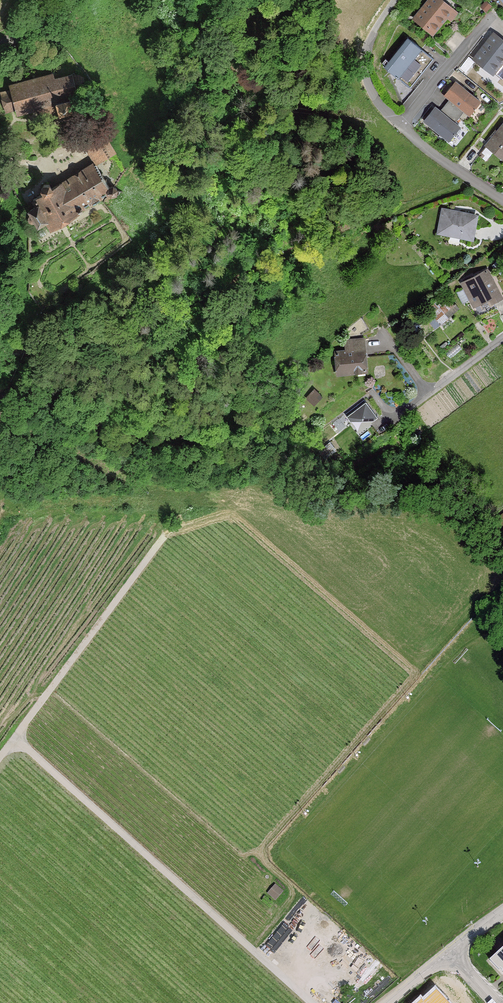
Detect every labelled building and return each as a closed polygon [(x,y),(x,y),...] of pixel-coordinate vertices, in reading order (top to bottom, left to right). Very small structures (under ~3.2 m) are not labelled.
[(417,19),(432,32),(451,10),(439,0),(432,0),(417,19)] [(491,6),(486,1),(482,6),(487,10),(491,6)] [(476,59),(493,72),(502,59),(502,42),(495,36),(476,59)] [(408,38),(384,67),(410,88),(434,59),(408,38)] [(1,94),(6,111),(15,108),(17,114),(26,112),(38,108),(41,118),(40,119),(42,120),(43,118),(58,114),(59,115),(73,111),(70,100),(69,100),(67,96),(76,94),(78,94),(79,93),(77,92),(77,91),(74,76),(73,76),(75,75),(74,73),(71,75),(54,79),(53,75),(36,79),(34,75),(32,76),(34,80),(19,83),(17,79),(16,79),(17,84),(10,86),(11,91),(1,94)] [(480,101),(456,82),(445,96),(450,100),(445,106),(459,117),(463,111),(468,115),(473,109),(474,110),(477,107),(475,106),(480,101)] [(445,106),(441,111),(436,107),(425,121),(448,140),(452,135),(454,136),(456,133),(455,132),(459,126),(454,122),(459,117),(445,106)] [(100,162),(115,152),(94,118),(79,126),(100,162)] [(486,146),(502,160),(502,125),(497,132),(495,130),(491,136),(493,138),(486,146)] [(45,220),(50,228),(78,211),(80,212),(82,211),(82,209),(82,208),(92,202),(93,204),(100,200),(98,198),(100,197),(101,198),(108,193),(110,195),(113,195),(115,194),(116,193),(122,194),(123,191),(117,190),(116,188),(115,187),(113,186),(112,186),(110,187),(109,187),(106,181),(107,180),(106,179),(105,180),(102,175),(103,174),(103,173),(101,173),(95,164),(62,184),(61,183),(52,188),(49,184),(44,185),(41,190),(43,193),(33,199),(37,206),(30,210),(32,215),(31,216),(30,216),(30,217),(30,218),(30,219),(30,220),(31,221),(33,221),(34,220),(35,220),(38,225),(40,223),(45,220)] [(443,210),(439,232),(472,238),(476,216),(443,210)] [(493,265),(501,274),(502,272),(502,261),(500,258),(493,265)] [(462,283),(474,305),(490,298),(492,302),(494,302),(501,315),(502,314),(502,300),(491,277),(487,270),(462,283)] [(434,302),(430,307),(435,313),(435,312),(437,315),(443,311),(445,312),(453,305),(449,300),(441,306),(439,304),(437,306),(434,302)] [(432,316),(427,310),(418,317),(417,316),(409,322),(413,328),(418,324),(419,325),(432,316)] [(363,339),(346,341),(347,351),(336,352),(338,373),(366,370),(363,339)] [(378,417),(364,400),(345,414),(350,420),(361,420),(374,420),(378,417)] [(277,887),(271,894),(276,899),(283,892),(277,887)] [(502,971),(502,949),(492,959),(502,971)] [(417,1002),(447,1002),(435,990),(423,1002),(421,999),(417,1002)]
